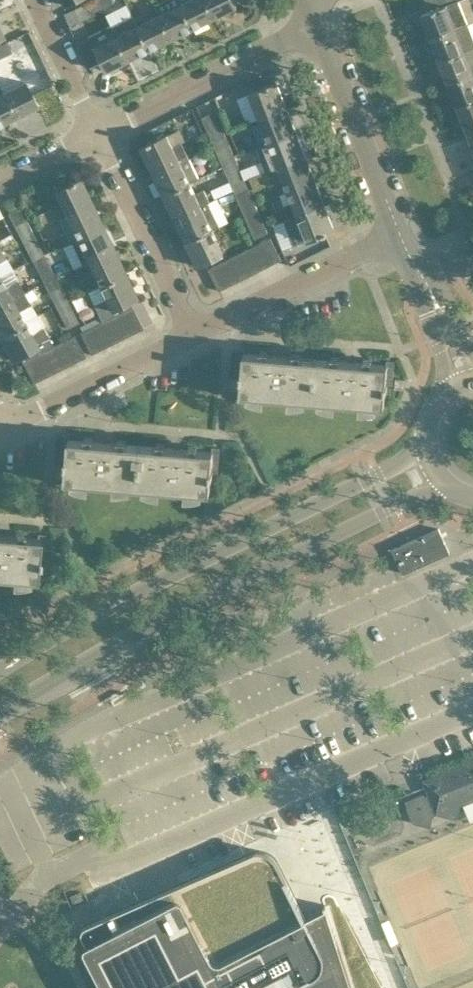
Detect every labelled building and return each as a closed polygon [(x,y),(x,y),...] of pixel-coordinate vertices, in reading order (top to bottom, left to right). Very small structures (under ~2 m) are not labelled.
[(85,2),(90,13),(101,8),(98,3),(101,2),(100,0),(90,0),(85,2)] [(101,2),(98,3),(101,8),(114,2),(113,0),(100,0),(101,2)] [(181,3),(180,0),(165,0),(155,5),(160,13),(159,14),(170,37),(192,26),(180,3),(181,3)] [(206,0),(186,0),(181,3),(180,3),(192,26),(213,15),(206,0)] [(213,15),(235,5),(232,0),(206,0),(213,15)] [(459,0),(457,0),(452,2),(451,0),(426,0),(430,10),(421,13),(430,38),(468,23),(459,0)] [(170,37),(159,14),(154,16),(137,25),(148,47),(170,37)] [(148,47),(137,25),(133,16),(112,26),(116,35),(127,58),(148,47)] [(468,23),(430,38),(439,61),(472,47),(472,36),(468,23)] [(127,58),(116,35),(94,46),(90,37),(78,43),(89,65),(101,59),(106,69),(127,58)] [(0,43),(0,56),(11,51),(6,41),(0,43)] [(472,74),(472,47),(439,61),(448,84),(472,74)] [(448,84),(457,106),(472,100),(472,74),(448,84)] [(24,81),(2,91),(14,115),(36,104),(24,81)] [(287,109),(277,83),(269,86),(268,85),(265,86),(265,88),(250,94),(260,120),(287,109)] [(2,91),(0,92),(0,122),(14,115),(2,91)] [(457,106),(466,129),(472,126),(472,100),(457,106)] [(297,132),(287,109),(260,120),(269,142),(269,143),(297,132)] [(202,117),(207,129),(220,124),(215,111),(202,117)] [(226,136),(222,128),(220,124),(207,129),(211,139),(218,136),(219,139),(226,136)] [(306,157),(297,132),(269,143),(269,142),(256,147),(266,170),(267,173),(306,157)] [(178,159),(187,155),(181,142),(172,146),(167,135),(153,142),(152,140),(148,142),(149,143),(141,147),(152,171),(178,159)] [(230,145),(226,136),(219,139),(218,136),(211,139),(217,151),(230,145)] [(235,157),(230,145),(217,151),(221,160),(227,158),(229,160),(235,157)] [(198,178),(187,155),(178,159),(152,171),(164,195),(189,182),(198,178)] [(239,167),(235,157),(229,160),(227,158),(221,160),(226,173),(239,167)] [(316,181),(306,157),(267,173),(266,170),(249,178),(254,190),(282,178),(288,192),(316,181)] [(244,179),(239,167),(226,173),(230,181),(237,179),(238,181),(244,179)] [(44,182),(49,193),(54,191),(59,201),(49,206),(55,219),(65,214),(91,202),(80,178),(72,182),(71,181),(69,182),(64,173),(44,182)] [(248,188),(244,179),(238,181),(237,179),(230,181),(236,194),(248,188)] [(325,205),(316,181),(288,192),(292,202),(284,205),(289,217),(283,219),(284,221),(297,216),(325,205)] [(175,218),(209,202),(208,202),(210,201),(204,189),(194,194),(189,182),(164,195),(175,218)] [(247,203),(254,200),(248,188),(236,194),(239,203),(246,200),(247,203)] [(258,210),(254,200),(247,203),(246,200),(239,203),(245,215),(258,210)] [(102,225),(91,202),(65,214),(76,238),(102,225)] [(219,225),(209,202),(175,218),(186,242),(211,229),(219,225)] [(297,216),(284,221),(288,231),(293,244),(306,239),(323,233),(323,234),(327,232),(327,231),(334,228),(325,205),(297,216)] [(8,214),(14,224),(19,221),(21,224),(26,221),(19,208),(8,214)] [(263,222),(258,210),(245,215),(249,225),(255,222),(257,225),(263,222)] [(31,231),(27,223),(26,221),(21,224),(19,221),(14,224),(20,237),(31,231)] [(268,232),(263,222),(257,225),(255,222),(249,225),(255,238),(268,232)] [(113,248),(102,225),(76,238),(70,240),(71,242),(70,242),(75,253),(76,253),(81,264),(113,248)] [(223,253),(214,235),(211,229),(186,242),(197,266),(205,262),(208,268),(218,263),(226,260),(223,253)] [(38,244),(31,231),(20,237),(25,247),(31,244),(32,246),(38,244)] [(282,260),(271,238),(260,243),(270,265),(282,260)] [(270,265),(260,243),(249,248),(261,270),(270,265)] [(43,253),(38,244),(32,246),(31,244),(25,247),(32,259),(43,253)] [(125,272),(113,248),(81,264),(74,267),(80,279),(93,273),(98,284),(125,272)] [(261,270),(249,248),(239,253),(250,275),(261,270)] [(49,266),(43,253),(32,259),(37,269),(43,267),(44,269),(49,266)] [(250,275),(239,253),(229,258),(240,280),(250,275)] [(229,258),(226,260),(218,263),(229,285),(240,280),(229,258)] [(229,285),(218,263),(208,268),(219,290),(229,285)] [(54,276),(49,266),(44,269),(43,267),(37,269),(43,282),(54,276)] [(136,296),(125,272),(98,284),(105,299),(93,305),(101,322),(111,317),(121,312),(132,307),(128,300),(136,296)] [(61,289),(55,277),(54,276),(43,282),(49,292),(54,289),(56,292),(61,289)] [(17,280),(5,287),(0,278),(0,305),(23,293),(17,280)] [(66,298),(61,289),(56,292),(54,289),(49,292),(55,304),(66,298)] [(18,310),(30,304),(23,293),(0,305),(0,336),(24,323),(18,310)] [(73,311),(66,298),(55,304),(60,315),(66,312),(67,314),(73,311)] [(142,328),(132,307),(121,312),(132,333),(142,328)] [(78,322),(73,311),(67,314),(66,312),(60,315),(67,327),(78,322)] [(132,333),(121,312),(111,317),(121,338),(132,333)] [(111,317),(101,322),(111,343),(121,338),(111,317)] [(111,343),(101,322),(90,327),(101,349),(111,343)] [(24,323),(0,336),(0,337),(12,359),(19,355),(22,361),(33,356),(43,351),(53,346),(43,327),(30,333),(24,323)] [(101,349),(90,327),(79,333),(90,354),(101,349)] [(84,357),(74,336),(74,335),(63,341),(74,362),(84,357)] [(74,362),(63,341),(53,346),(64,367),(74,362)] [(53,346),(43,351),(54,372),(64,367),(53,346)] [(242,378),(241,393),(259,395),(312,400),(315,359),(245,353),(245,349),(238,348),(236,372),(241,372),(240,378),(242,378)] [(54,372),(43,351),(33,356),(44,377),(54,372)] [(44,377),(33,356),(22,361),(33,383),(44,377)] [(312,400),(384,406),(385,390),(387,390),(387,385),(392,385),(394,361),(386,360),(386,364),(315,359),(312,400)] [(404,388),(405,378),(396,378),(395,387),(404,388)] [(69,439),(69,435),(62,435),(60,458),(65,459),(65,464),(66,464),(65,480),(137,486),(141,445),(69,439)] [(213,447),(212,450),(141,445),(137,486),(210,491),(211,476),(213,476),(213,471),(218,471),(220,447),(213,447)] [(392,549),(402,572),(449,552),(439,528),(392,549)] [(36,578),(37,563),(39,563),(39,557),(44,557),(46,534),(39,533),(38,537),(0,534),(0,575),(36,578)] [(406,801),(409,809),(413,819),(415,822),(431,826),(434,814),(457,819),(460,805),(472,800),(472,760),(423,780),(424,782),(425,785),(429,794),(425,796),(424,793),(406,801)] [(81,931),(81,932),(81,934),(82,935),(82,936),(86,944),(85,945),(84,945),(84,946),(84,947),(84,948),(84,949),(85,950),(104,987),(353,987),(327,905),(326,904),(324,904),(324,905),(325,908),(317,912),(306,917),(278,861),(276,858),(273,855),(270,852),(266,851),(263,850),(259,850),(255,850),(251,851),(87,923),(85,924),(84,925),(83,926),(82,928),(81,929),(81,931)]
